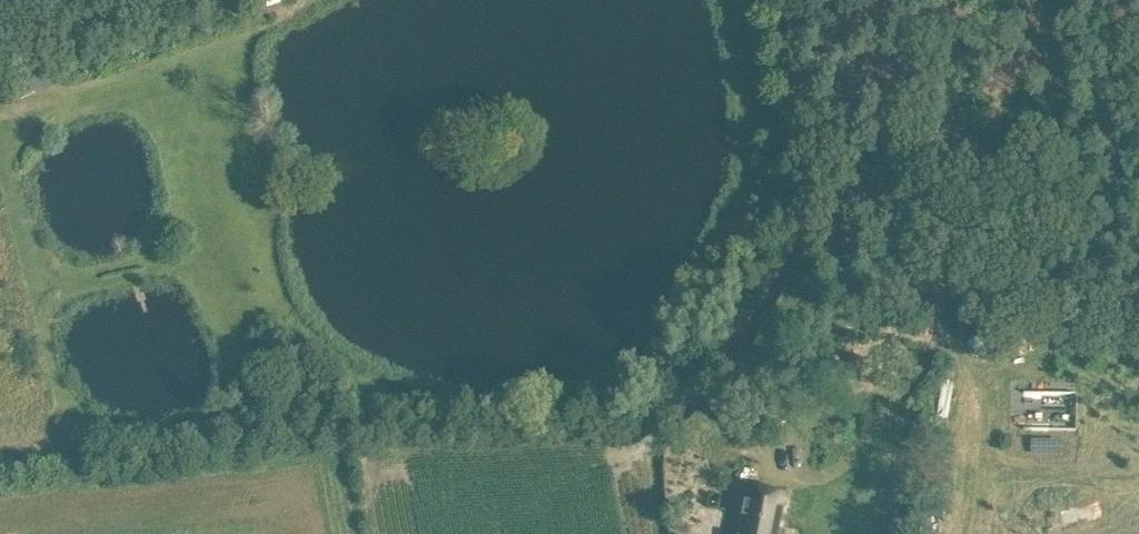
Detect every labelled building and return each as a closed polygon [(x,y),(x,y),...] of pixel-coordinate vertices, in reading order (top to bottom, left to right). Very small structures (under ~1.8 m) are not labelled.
[(747,433),(752,443),(763,437),(758,427),(747,433)] [(786,495),(747,487),(737,533),(778,533),(786,495)]
